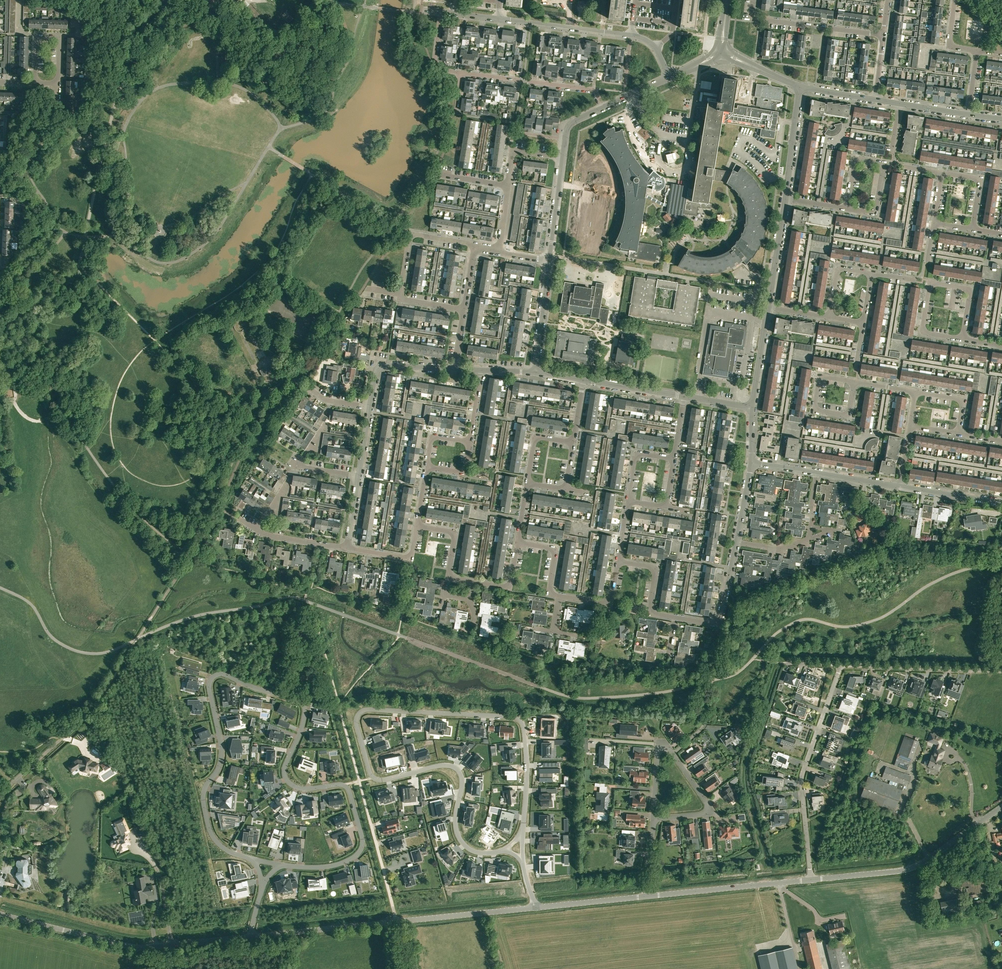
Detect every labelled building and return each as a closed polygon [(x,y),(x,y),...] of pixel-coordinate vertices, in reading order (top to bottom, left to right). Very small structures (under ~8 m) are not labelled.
[(623,20),(625,20),(627,0),(609,0),(609,1),(613,2),(611,19),(623,20)] [(681,28),(683,28),(695,29),(699,0),(685,0),(681,28)] [(249,5),(245,1),(240,6),(244,10),(249,5)] [(444,31),(444,34),(453,35),(453,32),(454,31),(457,32),(457,26),(447,25),(446,28),(445,28),(444,29),(443,30),(444,31)] [(469,36),(472,36),(473,27),(472,27),(471,26),(470,26),(469,26),(468,27),(467,26),(466,34),(463,33),(462,39),(468,40),(469,36)] [(474,27),(473,27),(472,36),(475,37),(475,40),(475,43),(480,44),(481,34),(479,34),(478,33),(479,28),(478,28),(477,27),(476,27),(476,26),(475,27),(474,27)] [(485,29),(485,31),(484,35),(481,35),(480,43),(485,44),(486,39),(490,39),(491,29),(490,29),(489,28),(487,28),(486,29),(485,29)] [(490,39),(489,44),(492,44),(496,45),(498,45),(498,42),(499,37),(496,37),(497,32),(497,30),(496,30),(495,29),(493,29),(492,29),(491,29),(490,39)] [(499,37),(498,42),(502,42),(507,43),(508,41),(508,40),(509,31),(508,31),(507,30),(505,29),(504,30),(503,30),(503,32),(503,37),(499,36),(499,37)] [(507,43),(513,44),(516,44),(517,38),(514,38),(515,33),(515,32),(514,31),(513,30),(511,30),(510,31),(509,31),(508,40),(508,41),(507,43)] [(516,44),(516,46),(518,46),(519,46),(525,47),(525,44),(527,33),(526,33),(522,32),(521,32),(520,35),(517,35),(517,38),(516,44)] [(449,43),(458,44),(459,39),(454,39),(454,35),(453,35),(444,34),(444,36),(443,36),(442,38),(443,39),(450,40),(449,43)] [(545,53),(545,52),(545,51),(546,44),(543,44),(544,36),(543,36),(543,35),(542,35),(541,35),(540,35),(539,36),(538,35),(537,46),(541,47),(541,52),(543,52),(542,55),(545,56),(545,53)] [(546,44),(545,51),(545,52),(545,53),(547,54),(547,52),(550,52),(551,47),(555,48),(556,37),(550,36),(550,43),(547,43),(546,44)] [(564,52),(564,46),(564,45),(561,44),(562,38),(556,37),(555,48),(559,48),(558,53),(563,54),(564,52)] [(570,49),(573,49),(574,39),(572,39),(571,40),(569,39),(568,46),(564,46),(564,52),(567,52),(567,51),(570,52),(570,49)] [(581,54),(582,48),(579,48),(580,41),(577,40),(576,39),(574,39),(573,49),(576,50),(576,52),(577,54),(581,54)] [(585,53),(587,53),(588,54),(590,55),(591,51),(592,41),(586,41),(586,43),(585,47),(582,47),(582,48),(581,54),(584,54),(585,53)] [(597,49),(597,44),(598,42),(592,41),(591,51),(593,51),(593,53),(594,54),(596,54),(599,55),(600,49),(597,49)] [(442,49),(442,51),(452,53),(453,49),(457,50),(458,44),(449,43),(449,46),(442,45),(442,46),(441,46),(441,47),(441,48),(441,49),(442,49)] [(614,53),(614,55),(623,56),(624,55),(624,54),(625,53),(625,52),(624,51),(621,50),(622,47),(611,46),(610,52),(613,52),(614,53)] [(461,50),(460,57),(460,62),(462,62),(462,64),(463,64),(463,65),(464,65),(465,65),(466,65),(468,65),(469,55),(467,54),(467,50),(461,50)] [(441,57),(442,58),(442,60),(451,62),(452,53),(442,51),(441,53),(441,54),(440,55),(440,56),(441,57)] [(472,55),(469,55),(468,65),(470,65),(470,66),(471,66),(472,66),(473,66),(474,66),(474,64),(477,64),(478,61),(478,60),(479,55),(479,52),(473,51),(472,55)] [(479,55),(478,60),(478,61),(481,61),(480,67),(486,68),(487,59),(484,58),(485,55),(479,55)] [(511,65),(513,65),(515,55),(513,55),(513,58),(509,57),(508,61),(505,61),(504,70),(510,71),(511,65)] [(513,65),(513,68),(516,69),(516,71),(517,71),(517,72),(518,72),(519,72),(520,72),(521,72),(522,72),(523,61),(519,61),(519,56),(517,56),(515,55),(514,58),(514,64),(513,65)] [(545,56),(542,55),(541,59),(542,59),(542,61),(541,61),(541,64),(535,63),(533,74),(540,75),(540,70),(543,71),(543,69),(544,62),(544,60),(545,56)] [(623,58),(623,56),(614,55),(614,58),(610,58),(609,64),(616,65),(617,65),(618,62),(623,62),(623,61),(624,61),(624,60),(624,59),(623,58)] [(493,62),(496,63),(496,57),(493,56),(493,60),(487,59),(486,68),(492,69),(493,62)] [(496,57),(496,63),(499,63),(498,70),(504,70),(505,61),(502,60),(502,57),(496,57)] [(546,76),(551,77),(553,66),(548,66),(549,61),(544,60),(544,62),(543,69),(546,69),(546,76)] [(561,71),(562,62),(559,62),(558,67),(553,66),(551,77),(557,77),(558,70),(561,71)] [(562,62),(561,71),(564,72),(563,78),(569,79),(571,68),(567,67),(567,63),(562,62)] [(580,63),(580,64),(579,74),(582,74),(581,80),(587,81),(588,71),(585,71),(586,67),(585,67),(585,63),(580,63)] [(576,73),(579,74),(580,64),(575,64),(575,68),(571,68),(569,79),(575,80),(575,78),(576,73)] [(616,65),(609,64),(608,64),(606,72),(611,73),(622,74),(623,69),(616,68),(616,65)] [(593,82),(593,77),(594,75),(597,75),(597,69),(592,69),(591,72),(588,71),(587,81),(593,82)] [(831,76),(832,70),(824,69),(823,76),(824,76),(824,80),(832,81),(832,77),(831,76)] [(604,81),(615,83),(615,80),(621,80),(622,74),(611,73),(611,77),(605,76),(604,81)] [(666,184),(664,194),(665,194),(666,195),(669,195),(669,196),(666,211),(684,214),(697,216),(698,208),(707,209),(711,210),(712,204),(709,204),(711,193),(713,180),(715,169),(722,122),(761,129),(760,136),(774,138),(775,131),(776,131),(777,122),(778,122),(779,117),(778,117),(778,115),(779,112),(777,112),(775,111),(776,103),(772,103),(773,102),(771,102),(771,100),(781,101),(783,88),(771,86),(767,86),(757,84),(755,96),(757,97),(760,97),(759,106),(760,106),(760,109),(738,105),(734,104),(737,87),(744,88),(745,78),(721,74),(720,79),(723,80),(721,92),(719,102),(716,102),(709,100),(708,103),(707,108),(700,107),(699,108),(699,110),(700,111),(700,113),(700,114),(701,115),(701,117),(702,118),(703,119),(705,119),(705,121),(703,135),(702,143),(698,162),(698,166),(698,167),(697,170),(696,177),(694,190),(688,189),(688,187),(682,186),(677,186),(671,185),(670,185),(666,185),(666,184)] [(865,81),(866,75),(858,74),(857,80),(856,80),(856,84),(864,85),(864,81),(865,81)] [(465,86),(475,88),(475,85),(479,85),(479,79),(473,78),(473,82),(466,81),(466,82),(465,82),(465,85),(466,85),(465,86)] [(492,95),(493,84),(487,83),(487,86),(486,91),(483,91),(482,100),(486,100),(486,99),(491,99),(492,95)] [(500,102),(500,100),(501,94),(501,92),(498,91),(499,85),(493,84),(492,95),(496,95),(495,101),(500,102)] [(475,91),(475,88),(465,86),(465,87),(464,88),(464,90),(465,91),(465,92),(471,93),(471,96),(477,97),(478,91),(475,91)] [(504,95),(501,94),(500,100),(506,101),(506,97),(507,97),(509,97),(511,87),(509,87),(509,86),(508,86),(507,86),(506,86),(505,87),(505,86),(504,90),(504,95)] [(511,87),(509,97),(512,97),(513,98),(512,101),(518,102),(519,96),(516,96),(517,88),(516,88),(516,87),(515,87),(514,87),(513,87),(512,87),(511,87)] [(528,91),(527,99),(530,99),(530,98),(536,99),(537,90),(531,89),(531,91),(528,91)] [(542,101),(541,104),(544,104),(545,101),(546,94),(546,93),(543,93),(543,90),(537,90),(536,99),(542,100),(542,101)] [(554,102),(555,92),(549,91),(549,94),(546,94),(545,101),(548,102),(548,101),(554,102)] [(562,107),(563,101),(560,101),(561,93),(555,92),(554,102),(557,102),(556,107),(562,107)] [(462,104),(471,105),(471,103),(472,102),(475,102),(475,100),(477,100),(478,100),(480,100),(481,97),(477,97),(471,96),(470,96),(470,99),(463,98),(462,104)] [(832,102),(828,102),(828,104),(825,104),(825,103),(814,100),(813,104),(812,104),(810,111),(812,111),(812,115),(811,115),(823,116),(823,113),(826,113),(826,114),(849,117),(850,106),(847,106),(847,105),(840,105),(839,104),(840,104),(840,103),(832,104),(832,102)] [(471,108),(471,105),(462,104),(461,110),(468,111),(468,114),(476,115),(476,112),(474,112),(474,109),(471,109),(471,108)] [(531,129),(531,128),(532,125),(534,125),(536,116),(531,115),(531,118),(526,118),(525,124),(524,128),(528,129),(528,128),(531,129)] [(906,135),(904,138),(903,142),(905,142),(902,149),(903,150),(902,153),(915,155),(915,151),(916,147),(916,144),(917,144),(917,140),(918,132),(919,130),(921,130),(923,119),(919,118),(920,117),(913,115),(912,117),(909,116),(908,116),(907,128),(908,128),(908,131),(906,130),(906,131),(904,135),(905,134),(906,135)] [(542,131),(543,127),(543,124),(546,124),(547,117),(544,117),(543,120),(537,119),(536,130),(542,131)] [(558,128),(559,124),(559,118),(550,117),(550,120),(547,119),(545,129),(548,130),(548,131),(549,131),(550,132),(550,131),(551,131),(552,130),(552,127),(558,128)] [(829,129),(829,132),(828,136),(830,136),(833,136),(835,136),(837,135),(839,133),(840,132),(842,130),(842,127),(842,125),(842,123),(834,125),(834,126),(836,126),(835,128),(835,129),(833,129),(832,130),(831,130),(829,129)] [(602,141),(604,144),(607,146),(607,147),(609,149),(608,149),(609,149),(610,150),(610,151),(611,151),(613,154),(614,157),(615,158),(616,160),(617,162),(618,163),(619,166),(620,169),(621,170),(622,172),(621,172),(622,172),(622,174),(623,175),(624,178),(625,182),(625,183),(625,185),(626,187),(626,188),(626,190),(626,192),(626,193),(627,195),(627,196),(627,199),(627,200),(627,202),(626,202),(627,202),(627,204),(627,205),(627,208),(626,212),(626,213),(626,215),(625,215),(626,215),(625,217),(625,218),(624,222),(623,225),(623,226),(623,228),(622,228),(622,230),(621,231),(620,234),(619,238),(618,239),(617,240),(617,241),(616,242),(616,243),(614,247),(615,247),(620,250),(628,256),(628,257),(656,262),(656,261),(656,258),(657,255),(658,256),(658,255),(659,254),(658,254),(659,253),(660,246),(639,242),(639,245),(638,245),(639,234),(643,235),(645,221),(642,220),(646,191),(648,191),(648,192),(652,193),(653,189),(656,190),(657,190),(658,190),(659,190),(659,189),(660,189),(661,189),(662,188),(663,187),(663,186),(664,185),(664,184),(664,183),(664,182),(664,181),(664,180),(663,179),(663,178),(662,177),(657,173),(656,173),(654,170),(653,171),(653,172),(650,175),(647,173),(645,171),(645,170),(645,171),(643,169),(641,166),(638,164),(636,161),(636,160),(634,158),(633,155),(631,152),(629,149),(628,147),(627,144),(625,140),(624,137),(623,133),(622,130),(618,131),(616,132),(615,132),(614,128),(604,134),(607,136),(607,137),(603,141),(602,141)] [(715,169),(713,180),(727,182),(726,183),(729,185),(732,187),(731,188),(734,189),(739,194),(738,194),(740,197),(740,196),(743,202),(742,202),(744,205),(746,211),(745,211),(745,214),(746,214),(746,219),(746,220),(746,224),(745,224),(744,227),(745,227),(743,233),(742,232),(741,235),(742,236),(738,241),(737,240),(736,243),(731,248),(732,249),(731,249),(731,250),(728,252),(726,253),(723,254),(720,255),(718,256),(715,257),(712,257),(710,257),(708,258),(706,258),(704,257),(701,257),(700,257),(698,256),(696,256),(694,255),(691,254),(689,254),(691,250),(688,249),(679,266),(684,268),(684,269),(683,269),(692,271),(692,272),(701,272),(701,273),(701,274),(710,273),(710,274),(719,271),(719,272),(719,273),(727,269),(728,270),(732,267),(735,265),(736,266),(742,260),(746,264),(746,265),(749,261),(752,258),(753,258),(758,250),(759,250),(763,241),(763,242),(766,232),(767,232),(767,222),(768,222),(767,213),(768,213),(766,203),(767,203),(763,194),(764,193),(759,185),(753,177),(746,170),(741,167),(740,168),(735,166),(734,168),(733,170),(732,172),(730,172),(730,171),(715,169)] [(822,212),(818,213),(814,213),(814,212),(815,212),(815,211),(810,212),(810,213),(807,213),(807,212),(796,209),(796,210),(796,213),(794,213),(793,220),(795,220),(794,225),(805,225),(806,224),(808,224),(815,225),(816,225),(820,226),(823,226),(827,227),(831,228),(833,215),(829,215),(829,214),(830,214),(822,214),(822,213),(822,212)] [(839,245),(833,244),(831,255),(831,257),(837,258),(838,249),(839,245)] [(678,283),(678,282),(657,279),(658,277),(647,275),(646,281),(645,281),(645,278),(635,277),(630,303),(631,303),(631,305),(630,305),(628,315),(694,326),(696,315),(695,315),(695,313),(696,313),(700,287),(689,285),(689,287),(686,286),(686,285),(677,283),(678,282),(678,283)] [(607,324),(609,309),(601,308),(604,284),(596,282),(596,287),(592,286),(591,289),(576,286),(577,284),(573,283),(565,282),(560,312),(568,313),(568,310),(572,311),(573,312),(575,312),(576,313),(578,314),(579,314),(581,314),(582,314),(584,314),(585,314),(587,314),(588,314),(591,314),(591,317),(599,318),(600,318),(600,319),(600,320),(600,323),(607,324)] [(351,319),(356,320),(359,320),(358,326),(362,326),(363,319),(365,309),(362,309),(355,308),(353,317),(352,317),(351,319)] [(379,320),(383,320),(384,318),(385,309),(381,308),(381,309),(376,308),(375,310),(375,311),(374,317),(380,318),(379,320)] [(408,309),(402,308),(402,309),(397,308),(396,317),(401,318),(407,319),(408,309)] [(368,310),(365,309),(363,319),(369,320),(369,322),(373,323),(374,317),(375,311),(371,310),(371,311),(368,310)] [(384,318),(383,320),(383,323),(382,327),(386,328),(387,323),(393,324),(394,313),(392,313),(392,310),(385,309),(384,318)] [(812,322),(808,323),(804,323),(804,322),(804,321),(797,322),(797,320),(792,320),(792,322),(790,321),(779,318),(778,318),(778,322),(776,321),(775,329),(777,329),(776,333),(787,334),(788,332),(813,336),(815,324),(812,324),(812,323),(812,322)] [(730,328),(725,327),(711,325),(706,353),(730,357),(732,348),(737,349),(741,349),(744,330),(746,331),(747,326),(731,323),(730,328)] [(558,333),(556,343),(554,356),(562,357),(562,359),(585,362),(585,361),(594,362),(597,339),(589,338),(590,336),(570,333),(566,332),(566,334),(558,333)] [(633,364),(635,350),(637,336),(622,333),(621,340),(619,340),(615,362),(633,364)] [(360,357),(360,356),(361,346),(359,345),(359,344),(356,343),(357,337),(347,335),(346,340),(349,340),(347,352),(350,353),(349,359),(358,360),(359,357),(360,357)] [(431,356),(437,357),(439,347),(439,345),(436,344),(435,347),(433,346),(431,356)] [(706,353),(705,358),(730,362),(730,357),(706,353)] [(705,358),(704,363),(729,367),(730,362),(705,358)] [(260,371),(263,376),(268,373),(267,372),(271,371),(271,372),(276,369),(274,363),(270,365),(270,366),(269,367),(268,366),(265,368),(265,369),(264,370),(263,369),(260,371)] [(353,382),(354,375),(354,374),(360,375),(361,366),(343,363),(343,367),(347,368),(346,374),(342,375),(343,381),(344,382),(345,383),(346,384),(347,383),(349,382),(349,381),(353,382)] [(729,367),(704,363),(704,367),(728,371),(729,367)] [(326,380),(336,382),(338,373),(341,373),(342,366),(333,365),(333,366),(326,365),(326,370),(328,370),(326,380)] [(702,375),(704,375),(712,376),(713,374),(722,376),(727,376),(728,371),(704,367),(702,375)] [(397,376),(399,377),(399,374),(393,373),(392,376),(387,375),(386,381),(396,383),(397,376)] [(302,410),(303,408),(308,400),(303,396),(302,399),(300,397),(294,405),(302,410)] [(303,408),(308,411),(314,403),(308,400),(303,408)] [(314,403),(308,411),(313,415),(319,406),(314,403)] [(318,418),(320,420),(324,415),(321,413),(324,409),(319,406),(313,415),(318,418)] [(802,417),(804,417),(805,411),(795,409),(794,416),(795,416),(798,416),(802,417)] [(329,420),(338,421),(339,412),(330,410),(329,420)] [(775,424),(776,415),(769,414),(768,419),(765,418),(764,422),(768,423),(775,424)] [(413,429),(423,430),(424,424),(428,425),(429,419),(423,418),(415,417),(413,429)] [(518,417),(517,423),(516,429),(526,431),(527,425),(531,426),(532,420),(526,419),(518,417)] [(773,433),(775,424),(768,423),(767,428),(763,427),(763,431),(766,432),(773,433)] [(283,438),(289,430),(284,427),(278,435),(283,438)] [(283,438),(288,442),(294,433),(289,430),(283,438)] [(772,442),(773,433),(766,432),(766,436),(762,436),(761,440),(768,441),(772,442)] [(294,433),(288,442),(293,445),(299,436),(294,433)] [(628,442),(632,442),(633,436),(627,435),(619,434),(617,446),(627,448),(628,442)] [(897,460),(899,456),(898,455),(898,456),(897,455),(900,448),(899,448),(898,448),(901,441),(899,440),(901,437),(888,435),(888,439),(887,441),(886,446),(886,450),(885,456),(884,460),(882,460),(879,471),(880,471),(884,472),(883,474),(890,475),(891,473),(894,474),(895,474),(896,462),(895,462),(895,460),(897,460)] [(301,444),(303,442),(304,440),(299,436),(293,445),(299,448),(299,447),(301,444)] [(801,449),(802,443),(799,443),(800,439),(785,436),(785,438),(784,443),(787,444),(786,450),(785,457),(798,459),(800,448),(801,449)] [(865,449),(868,450),(871,450),(871,448),(872,447),(873,446),(874,445),(876,445),(876,447),(879,439),(877,438),(874,438),(872,439),(870,440),(868,441),(867,443),(866,445),(865,447),(865,449)] [(760,449),(779,452),(780,446),(776,445),(776,446),(767,445),(768,441),(761,440),(760,449)] [(344,459),(350,460),(352,448),(346,446),(345,449),(344,459)] [(686,459),(696,460),(697,454),(697,450),(688,449),(688,453),(687,453),(686,459)] [(268,462),(263,458),(261,457),(259,461),(260,462),(257,468),(258,470),(259,468),(263,470),(268,462)] [(15,463),(13,463),(13,461),(6,462),(7,471),(10,470),(10,469),(15,468),(15,463)] [(268,473),(273,465),(268,462),(263,470),(268,473)] [(278,468),(273,465),(268,473),(273,477),(278,468)] [(273,477),(278,480),(279,478),(282,480),(285,474),(283,473),(283,472),(278,468),(273,477)] [(764,493),(769,494),(772,475),(769,475),(768,477),(760,476),(759,484),(765,485),(764,493)] [(776,476),(772,475),(769,494),(775,495),(776,486),(782,487),(783,479),(775,478),(776,476)] [(788,500),(793,501),(797,480),(793,479),(793,481),(785,480),(784,488),(790,489),(788,500)] [(793,501),(799,502),(801,491),(807,492),(808,484),(800,483),(801,480),(797,480),(793,501)] [(818,485),(816,492),(826,493),(825,501),(830,502),(833,484),(830,483),(829,485),(821,484),(821,486),(818,485)] [(332,495),(334,485),(328,484),(326,494),(326,496),(332,497),(332,495)] [(401,488),(403,488),(403,492),(412,494),(413,488),(405,486),(405,485),(402,484),(401,488)] [(833,484),(830,502),(836,503),(837,495),(843,496),(844,488),(836,486),(837,484),(833,484)] [(238,497),(243,500),(248,492),(243,489),(238,497)] [(775,495),(769,494),(764,493),(755,491),(754,495),(757,496),(755,503),(763,504),(764,499),(775,501),(776,495),(775,495)] [(253,495),(248,492),(243,500),(248,503),(253,495)] [(887,500),(883,499),(879,499),(880,495),(872,494),(871,497),(869,497),(869,498),(868,498),(869,497),(865,496),(864,500),(870,501),(870,504),(870,506),(875,507),(876,506),(880,506),(879,509),(881,509),(885,510),(889,510),(888,513),(888,514),(893,515),(895,500),(890,499),(890,500),(890,501),(887,501),(887,500)] [(248,503),(253,507),(259,497),(257,495),(256,497),(253,495),(248,503)] [(691,496),(681,495),(679,504),(689,505),(691,496)] [(262,504),(264,501),(265,500),(260,497),(259,497),(253,507),(258,510),(259,509),(261,506),(262,504)] [(805,503),(799,502),(793,501),(788,500),(785,500),(784,505),(793,507),(792,512),(801,514),(802,506),(804,507),(805,503)] [(838,504),(836,503),(830,502),(825,501),(819,500),(818,504),(821,505),(819,512),(831,514),(831,509),(837,510),(838,505),(838,504)] [(901,501),(901,506),(904,507),(903,514),(914,516),(913,520),(918,520),(918,517),(920,510),(915,509),(916,508),(912,508),(912,503),(901,501)] [(774,506),(763,504),(755,503),(755,507),(757,507),(756,514),(764,516),(765,510),(774,512),(774,506)] [(920,510),(918,517),(921,517),(921,516),(934,518),(935,514),(932,513),(933,507),(923,506),(923,508),(920,508),(920,510)] [(935,514),(934,518),(948,520),(948,516),(951,516),(952,510),(949,510),(939,508),(938,514),(935,514)] [(858,510),(854,513),(859,520),(864,517),(858,510)] [(805,518),(805,514),(801,514),(792,512),(786,511),(785,517),(794,518),(793,524),(801,525),(803,518),(805,518)] [(310,525),(311,515),(312,512),(309,512),(309,514),(305,514),(304,524),(310,525)] [(838,515),(831,514),(819,512),(819,516),(821,516),(820,524),(828,525),(829,519),(838,521),(838,518),(838,515)] [(769,517),(764,516),(756,514),(751,514),(750,518),(752,518),(751,525),(759,527),(760,521),(768,523),(769,517)] [(964,519),(965,526),(975,525),(976,529),(986,527),(985,522),(981,522),(980,514),(972,516),(972,517),(970,517),(970,516),(967,517),(967,519),(964,519)] [(477,520),(469,519),(463,518),(462,524),(466,524),(465,530),(475,532),(476,526),(477,520)] [(801,525),(793,524),(786,523),(785,528),(794,530),(793,535),(791,535),(801,537),(803,529),(805,530),(805,526),(801,525)] [(867,532),(871,530),(868,523),(860,526),(861,529),(857,530),(859,536),(863,535),(863,536),(868,534),(867,532)] [(759,538),(760,538),(760,533),(772,535),(773,529),(759,527),(751,525),(750,529),(753,530),(751,537),(759,538)] [(224,541),(223,547),(232,548),(235,530),(225,528),(225,530),(220,529),(219,538),(224,538),(224,537),(226,538),(225,542),(224,541)] [(254,549),(251,549),(253,540),(245,539),(245,533),(240,533),(238,544),(243,545),(242,547),(247,548),(246,554),(248,554),(248,557),(253,558),(253,555),(254,549)] [(844,536),(844,533),(840,533),(839,541),(838,549),(837,554),(842,555),(844,544),(850,545),(850,546),(853,547),(854,542),(851,542),(851,537),(844,536)] [(570,535),(564,534),(563,540),(567,541),(566,547),(576,548),(577,542),(578,536),(570,535)] [(828,537),(827,546),(825,554),(825,559),(830,560),(832,548),(838,549),(839,541),(832,540),(832,538),(828,537)] [(257,550),(261,550),(261,553),(265,554),(264,560),(267,560),(267,562),(266,563),(266,566),(270,566),(271,561),(272,561),(273,555),(270,554),(272,545),(263,544),(264,541),(259,541),(257,550)] [(820,553),(825,554),(827,546),(819,545),(820,542),(816,542),(815,550),(813,558),(812,563),(818,564),(820,553)] [(288,566),(289,560),(290,551),(282,550),(283,547),(277,546),(276,555),(280,556),(280,559),(284,559),(283,565),(288,566)] [(804,546),(802,555),(801,563),(800,567),(806,568),(808,557),(813,558),(815,550),(807,549),(808,546),(804,546)] [(307,572),(307,571),(310,572),(310,567),(311,567),(312,561),(309,561),(310,556),(300,554),(301,551),(297,550),(296,555),(293,554),(291,564),(295,565),(295,563),(303,564),(302,571),(307,572)] [(745,555),(744,562),(752,563),(752,558),(767,560),(768,557),(767,556),(767,554),(743,550),(742,554),(745,555)] [(790,559),(789,567),(788,572),(794,573),(795,562),(801,563),(802,555),(795,553),(795,551),(792,550),(790,559)] [(678,555),(670,554),(664,553),(663,559),(667,560),(666,566),(676,567),(678,555)] [(778,561),(777,569),(776,576),(778,576),(781,577),(783,566),(789,567),(790,559),(783,558),(783,555),(779,555),(778,561)] [(340,578),(343,565),(343,563),(335,562),(336,558),(330,557),(328,572),(333,573),(333,570),(337,571),(336,577),(340,578)] [(764,577),(764,581),(769,582),(771,568),(777,569),(778,561),(771,560),(771,557),(768,557),(767,560),(766,566),(765,571),(764,577)] [(354,563),(349,562),(346,582),(351,583),(354,584),(355,578),(353,577),(354,574),(359,574),(360,576),(363,577),(365,567),(365,565),(361,564),(361,569),(354,568),(354,563)] [(753,569),(765,571),(766,566),(752,563),(744,562),(743,566),(745,566),(744,573),(752,575),(753,569)] [(368,567),(365,567),(363,577),(361,584),(364,585),(365,579),(366,578),(372,579),(372,583),(370,583),(369,589),(372,589),(372,588),(377,589),(380,572),(380,569),(375,569),(374,573),(367,572),(368,567)] [(398,582),(399,575),(391,573),(391,574),(389,574),(390,573),(383,572),(383,571),(380,594),(383,594),(383,593),(389,594),(390,584),(396,585),(395,589),(400,589),(401,583),(398,582)] [(764,577),(752,575),(744,573),(741,573),(740,577),(742,577),(741,585),(749,586),(750,580),(764,582),(764,581),(764,577)] [(434,594),(436,583),(431,582),(432,579),(419,577),(418,585),(428,587),(427,593),(434,594)] [(433,605),(434,594),(427,593),(417,591),(416,596),(426,598),(425,603),(433,605)] [(483,591),(482,602),(490,603),(490,597),(500,599),(501,594),(483,591)] [(531,610),(533,610),(541,611),(544,612),(546,601),(541,601),(541,597),(529,595),(529,599),(533,599),(531,610)] [(431,616),(433,605),(425,603),(415,602),(414,607),(424,609),(423,615),(431,616)] [(489,608),(498,610),(505,612),(506,606),(490,603),(482,602),(480,613),(483,614),(488,614),(489,608)] [(457,608),(447,606),(446,606),(445,611),(441,610),(439,618),(439,621),(439,623),(448,624),(450,615),(456,616),(457,610),(457,608)] [(578,608),(568,606),(568,609),(566,609),(564,619),(572,620),(572,622),(575,622),(574,626),(578,627),(579,621),(580,616),(577,615),(578,608)] [(583,616),(580,616),(579,621),(592,624),(595,611),(584,609),(583,616)] [(468,612),(457,610),(456,616),(454,627),(459,628),(460,618),(467,620),(468,612)] [(540,614),(541,611),(533,610),(532,613),(535,613),(533,623),(532,623),(532,625),(537,626),(537,624),(546,625),(548,615),(540,614)] [(481,624),(489,625),(491,626),(492,620),(502,622),(503,616),(488,614),(483,614),(481,624)] [(649,625),(648,632),(655,634),(657,634),(658,628),(656,628),(657,620),(640,617),(639,623),(649,625)] [(598,628),(595,638),(605,641),(608,631),(604,630),(606,620),(602,619),(599,629),(598,628)] [(491,626),(489,625),(481,624),(480,635),(488,637),(489,631),(498,633),(498,632),(500,633),(500,628),(499,627),(491,626)] [(682,638),(694,640),(695,632),(702,633),(703,627),(686,624),(684,632),(683,632),(682,638)] [(616,637),(621,637),(625,637),(624,635),(628,635),(628,629),(624,629),(624,625),(616,625),(616,629),(614,629),(610,629),(610,636),(616,635),(616,637)] [(521,643),(530,644),(529,649),(534,650),(534,646),(534,645),(535,641),(535,639),(532,639),(534,631),(523,630),(521,643)] [(647,638),(646,646),(654,647),(655,641),(654,641),(655,634),(648,632),(637,630),(636,636),(647,638)] [(539,634),(538,641),(535,641),(534,645),(534,646),(534,650),(538,650),(538,647),(547,648),(549,640),(552,640),(552,636),(549,636),(549,635),(539,634)] [(679,645),(678,651),(689,653),(690,646),(698,647),(699,641),(694,640),(682,638),(681,642),(679,642),(679,645)] [(570,642),(570,641),(560,639),(559,645),(557,652),(567,653),(566,659),(570,660),(570,658),(571,654),(572,648),(569,648),(569,643),(570,642)] [(584,656),(586,643),(576,642),(575,644),(575,649),(572,648),(571,654),(570,658),(570,660),(574,661),(574,657),(575,655),(578,655),(584,656)] [(655,647),(654,647),(646,646),(635,644),(634,650),(647,652),(645,660),(654,662),(655,655),(654,655),(655,647)] [(686,660),(687,659),(695,660),(696,654),(689,653),(678,651),(677,659),(675,659),(674,665),(683,666),(684,661),(685,661),(686,660)] [(197,663),(189,660),(188,662),(184,661),(183,667),(181,666),(181,667),(187,668),(186,672),(193,673),(194,670),(198,671),(199,672),(199,671),(200,665),(197,664),(197,663)] [(796,677),(793,676),(787,673),(784,681),(788,682),(787,683),(797,687),(800,679),(796,678),(796,677)] [(802,694),(805,686),(806,684),(811,686),(810,688),(814,689),(815,687),(816,687),(816,688),(819,678),(807,674),(806,674),(803,682),(801,681),(796,692),(802,694)] [(195,677),(190,676),(189,679),(188,681),(187,681),(186,691),(191,692),(192,689),(198,690),(199,684),(197,683),(198,681),(194,681),(195,677)] [(853,676),(853,677),(850,676),(847,685),(850,686),(850,687),(853,688),(855,682),(861,682),(863,676),(853,676)] [(868,686),(874,688),(877,689),(875,694),(881,696),(884,688),(880,687),(882,681),(871,677),(868,686)] [(892,677),(889,686),(898,689),(896,694),(901,696),(904,689),(901,688),(903,681),(892,677)] [(913,678),(909,689),(920,693),(919,696),(922,697),(926,688),(923,687),(924,682),(913,678)] [(935,683),(934,688),(932,693),(938,695),(937,696),(940,697),(944,686),(941,685),(943,681),(937,679),(936,681),(934,680),(933,682),(935,683)] [(952,679),(952,680),(951,681),(950,680),(948,685),(949,685),(950,686),(949,688),(949,689),(948,692),(955,694),(954,698),(953,698),(959,700),(962,690),(959,689),(961,684),(961,683),(962,683),(961,683),(958,682),(959,681),(955,680),(955,681),(952,680),(952,679)] [(236,704),(234,693),(234,691),(231,692),(230,687),(221,688),(223,701),(228,700),(229,704),(236,704)] [(844,709),(843,710),(850,713),(852,708),(850,707),(852,704),(856,706),(858,699),(847,695),(846,699),(844,699),(844,701),(842,700),(842,702),(841,701),(840,705),(841,705),(840,708),(844,709)] [(262,702),(262,699),(253,698),(244,697),(242,709),(248,709),(248,706),(256,707),(265,708),(266,703),(263,702),(262,702)] [(200,703),(200,700),(188,700),(188,704),(192,704),(192,709),(194,709),(194,714),(201,714),(201,709),(203,709),(203,703),(200,703)] [(801,716),(800,718),(804,719),(806,715),(806,714),(805,713),(807,708),(803,706),(804,703),(796,701),(795,703),(793,702),(791,708),(792,708),(791,709),(795,710),(795,711),(796,711),(795,714),(796,714),(801,716)] [(293,717),(295,712),(284,706),(280,713),(288,717),(292,719),(293,717)] [(325,718),(326,715),(327,709),(322,707),(321,712),(318,712),(318,713),(314,712),(312,719),(315,720),(314,722),(319,723),(319,721),(324,722),(325,720),(325,718)] [(226,720),(227,722),(228,727),(229,727),(229,728),(234,727),(234,726),(240,725),(239,720),(238,720),(237,715),(227,717),(228,720),(226,720)] [(836,716),(834,720),(832,727),(835,729),(835,730),(837,731),(838,731),(838,730),(840,730),(842,724),(847,725),(850,717),(843,715),(842,718),(836,716)] [(787,725),(786,728),(790,729),(789,732),(791,733),(791,734),(795,735),(795,734),(797,735),(799,730),(800,730),(801,729),(802,727),(802,726),(800,725),(801,722),(787,716),(784,724),(787,725)] [(555,717),(550,717),(550,720),(545,719),(544,719),(543,727),(544,727),(545,727),(545,730),(544,729),(543,729),(543,735),(554,736),(555,717)] [(372,720),(372,728),(376,728),(386,728),(387,721),(382,721),(382,720),(378,720),(372,720)] [(409,726),(406,726),(406,732),(409,732),(409,729),(420,728),(420,726),(421,726),(421,721),(420,721),(420,720),(409,721),(409,726)] [(429,729),(429,732),(434,733),(434,729),(440,730),(440,733),(441,734),(443,734),(450,735),(451,728),(446,727),(447,723),(442,722),(435,721),(434,726),(430,725),(429,729)] [(283,732),(279,731),(276,730),(277,727),(269,724),(268,729),(271,730),(270,734),(269,738),(273,739),(273,740),(277,741),(277,740),(281,741),(283,732)] [(469,724),(469,734),(476,734),(475,737),(484,737),(484,728),(480,728),(481,725),(476,725),(474,725),(473,725),(469,724)] [(637,726),(624,725),(623,734),(616,733),(616,738),(627,738),(628,734),(636,735),(637,726)] [(500,735),(500,736),(505,736),(505,735),(508,735),(508,736),(509,736),(513,737),(514,728),(508,727),(506,727),(506,726),(501,726),(500,735)] [(200,737),(197,739),(195,739),(197,744),(203,742),(201,739),(206,737),(210,735),(208,729),(205,730),(204,727),(199,729),(196,730),(197,734),(199,734),(200,737)] [(676,731),(675,729),(673,727),(668,730),(670,733),(669,734),(674,740),(675,740),(679,738),(678,737),(683,734),(679,729),(676,731)] [(321,736),(325,736),(325,731),(314,730),(314,734),(310,733),(309,741),(316,741),(316,742),(321,742),(321,741),(321,736)] [(734,736),(732,732),(731,731),(731,730),(730,731),(727,733),(724,735),(721,737),(721,738),(726,744),(726,745),(732,741),(735,745),(743,740),(738,733),(734,736)] [(943,758),(942,758),(945,750),(939,748),(940,745),(941,745),(943,737),(936,735),(936,733),(934,732),(933,734),(931,733),(928,740),(938,744),(936,747),(933,755),(932,755),(931,759),(930,762),(929,766),(930,766),(930,767),(930,768),(931,769),(932,770),(933,770),(933,769),(934,769),(935,768),(939,769),(942,762),(943,758)] [(839,749),(841,749),(844,740),(835,737),(836,735),(830,733),(828,739),(829,740),(826,746),(830,748),(829,750),(833,751),(834,749),(837,750),(838,749),(839,749)] [(792,751),(793,751),(795,747),(794,746),(795,743),(790,742),(792,738),(786,736),(785,740),(782,738),(780,743),(783,744),(782,747),(790,750),(790,751),(792,751)] [(918,741),(905,736),(898,753),(899,753),(906,756),(911,758),(912,758),(918,741)] [(375,743),(372,744),(375,752),(387,748),(386,747),(385,743),(384,740),(383,740),(382,737),(380,738),(379,737),(375,738),(376,743),(375,743)] [(236,758),(240,758),(240,753),(241,753),(242,749),(242,748),(240,748),(240,745),(240,744),(240,743),(240,740),(234,740),(234,744),(233,744),(231,744),(231,745),(233,745),(233,748),(230,748),(230,749),(231,753),(232,753),(233,757),(236,757),(236,758)] [(543,748),(543,752),(543,757),(551,757),(551,748),(554,748),(554,740),(548,740),(548,743),(544,743),(543,743),(543,748)] [(449,747),(448,755),(452,756),(452,757),(455,757),(455,756),(459,757),(460,754),(464,754),(469,748),(464,743),(462,746),(460,749),(449,747)] [(503,745),(499,745),(500,751),(502,751),(506,750),(506,755),(507,761),(515,760),(515,756),(514,754),(514,749),(508,750),(508,745),(508,744),(503,745)] [(413,745),(407,746),(410,755),(409,755),(410,761),(416,759),(416,761),(416,762),(417,761),(416,761),(422,760),(424,759),(430,758),(430,757),(428,750),(427,750),(415,753),(413,745)] [(273,762),(274,762),(275,758),(275,757),(275,755),(275,750),(274,750),(270,750),(270,746),(261,746),(261,749),(267,750),(266,761),(266,762),(268,762),(268,763),(273,764),(273,762)] [(601,747),(600,763),(608,764),(609,748),(601,747)] [(635,753),(635,759),(635,760),(640,760),(640,762),(644,762),(644,760),(648,761),(648,757),(649,757),(648,757),(649,753),(648,753),(645,753),(645,747),(634,747),(633,753),(633,752),(635,753)] [(688,762),(691,760),(695,757),(696,760),(703,755),(698,747),(693,750),(692,748),(692,747),(687,751),(689,753),(684,756),(685,757),(687,761),(688,761),(688,762)] [(200,749),(200,758),(204,757),(204,759),(211,759),(210,749),(211,748),(200,749)] [(789,762),(787,761),(786,761),(787,759),(783,757),(784,754),(778,751),(777,753),(773,752),(772,756),(774,757),(771,764),(776,766),(778,760),(783,762),(781,766),(787,768),(789,762)] [(819,764),(830,768),(832,763),(830,762),(830,760),(837,762),(838,757),(823,752),(822,755),(824,756),(822,761),(820,761),(819,764)] [(906,756),(899,753),(894,765),(907,770),(910,762),(911,758),(906,756)] [(402,755),(384,758),(386,767),(404,763),(402,755)] [(475,756),(467,765),(473,770),(481,761),(475,756)] [(698,767),(696,769),(694,770),(698,777),(707,771),(705,768),(706,767),(706,766),(704,763),(708,761),(706,760),(709,758),(707,756),(696,764),(698,767)] [(81,770),(89,772),(90,769),(96,771),(98,764),(91,762),(92,760),(83,758),(83,760),(78,759),(72,762),(73,764),(69,766),(72,771),(79,767),(81,768),(81,770)] [(299,763),(298,768),(299,768),(306,771),(306,769),(305,769),(307,766),(312,768),(314,762),(308,760),(303,758),(301,764),(300,763),(299,763)] [(110,766),(109,765),(106,761),(101,765),(104,770),(110,766)] [(330,761),(324,761),(324,762),(320,763),(321,770),(327,769),(327,773),(329,773),(330,774),(336,773),(335,770),(339,769),(339,763),(335,764),(334,761),(330,762),(330,761)] [(235,781),(236,775),(237,775),(238,772),(239,772),(240,768),(240,767),(239,767),(231,765),(230,765),(229,770),(230,770),(228,778),(233,779),(232,785),(234,785),(235,781)] [(507,766),(501,766),(501,770),(505,770),(505,775),(508,775),(508,780),(518,780),(518,773),(516,773),(516,770),(512,770),(507,770),(507,766)] [(648,772),(639,771),(633,771),(634,767),(635,767),(624,766),(624,771),(631,771),(631,774),(634,775),(634,778),(634,781),(646,782),(646,777),(648,777),(648,772)] [(896,787),(873,778),(868,776),(860,800),(894,812),(904,785),(908,786),(911,776),(886,767),(882,777),(898,783),(896,787)] [(540,778),(540,782),(553,782),(553,772),(560,772),(560,768),(540,768),(540,773),(541,773),(541,778),(540,778)] [(268,793),(275,789),(272,785),(272,783),(274,783),(274,775),(273,776),(273,771),(263,772),(264,774),(260,774),(260,781),(261,781),(261,785),(264,785),(265,788),(268,793)] [(778,774),(778,777),(763,776),(762,784),(777,786),(776,789),(776,791),(782,790),(783,786),(784,786),(785,778),(783,778),(784,774),(778,772),(778,774)] [(715,777),(717,776),(715,773),(710,776),(712,779),(704,784),(708,791),(712,789),(712,790),(716,787),(715,786),(719,783),(715,777)] [(831,779),(832,776),(825,773),(824,777),(820,775),(819,777),(815,775),(813,779),(814,780),(813,782),(817,783),(817,785),(820,786),(821,785),(824,786),(825,782),(828,783),(830,779),(831,779)] [(738,776),(730,781),(732,784),(733,783),(734,784),(738,781),(737,780),(739,778),(738,776)] [(471,789),(471,790),(472,790),(472,795),(472,794),(474,794),(474,795),(475,796),(480,796),(480,795),(480,793),(480,790),(480,791),(480,790),(479,790),(479,788),(480,788),(480,786),(480,784),(480,783),(482,783),(482,782),(482,777),(480,777),(480,780),(475,780),(475,782),(473,782),(472,787),(471,786),(471,787),(472,787),(471,789)] [(433,790),(430,791),(431,797),(439,795),(438,792),(443,791),(447,790),(445,782),(440,783),(439,781),(433,783),(434,785),(432,785),(433,790)] [(735,798),(731,792),(733,790),(731,787),(728,783),(720,789),(725,795),(723,796),(724,797),(729,803),(735,798)] [(57,805),(45,787),(44,786),(43,785),(42,785),(41,785),(40,785),(39,786),(39,787),(38,787),(38,788),(38,789),(38,790),(39,790),(45,799),(30,799),(30,808),(36,808),(36,809),(41,810),(41,808),(48,808),(51,813),(56,810),(54,807),(57,805)] [(608,812),(609,793),(606,793),(607,786),(600,786),(600,790),(601,790),(601,792),(597,792),(596,798),(601,799),(601,805),(596,804),(596,811),(608,812)] [(415,787),(402,788),(404,803),(411,802),(411,800),(416,800),(416,796),(415,790),(415,787)] [(541,793),(540,793),(541,801),(542,801),(542,805),(542,807),(549,806),(548,800),(551,800),(551,793),(557,792),(556,788),(546,788),(546,791),(541,792),(541,793)] [(389,789),(376,793),(379,801),(391,798),(392,801),(396,800),(394,793),(390,794),(389,789)] [(507,796),(505,797),(505,803),(508,802),(508,803),(516,802),(515,797),(516,797),(515,793),(514,790),(506,791),(507,792),(507,796)] [(643,796),(639,795),(638,795),(638,791),(639,791),(630,790),(630,791),(631,791),(631,790),(632,790),(632,795),(630,795),(630,796),(630,795),(631,795),(631,796),(632,796),(632,795),(633,795),(633,806),(645,807),(645,806),(646,806),(646,802),(645,802),(645,799),(643,798),(643,796)] [(230,809),(232,793),(229,793),(223,792),(219,792),(219,793),(219,796),(218,796),(218,797),(218,799),(217,800),(217,801),(217,802),(218,802),(217,807),(230,809)] [(820,802),(822,802),(822,800),(822,795),(821,795),(820,793),(812,793),(813,796),(812,796),(812,797),(813,796),(813,798),(812,799),(813,802),(812,802),(812,806),(813,806),(813,810),(817,810),(817,809),(821,808),(820,806),(821,806),(821,805),(820,805),(820,802)] [(277,810),(278,810),(282,815),(280,820),(285,823),(289,813),(286,811),(284,809),(287,807),(283,800),(285,799),(282,794),(277,797),(276,798),(275,799),(277,803),(274,805),(277,810)] [(334,795),(328,796),(330,805),(343,803),(341,794),(336,795),(334,795)] [(779,804),(778,804),(779,809),(787,808),(787,802),(786,802),(785,796),(778,797),(778,796),(775,796),(775,794),(767,795),(768,801),(771,801),(771,802),(774,802),(774,804),(778,803),(779,803),(779,804)] [(437,799),(429,801),(431,810),(436,809),(438,815),(438,816),(439,815),(439,816),(445,815),(445,814),(446,814),(445,810),(445,809),(444,807),(444,806),(443,802),(442,802),(438,803),(437,799)] [(298,815),(303,815),(305,814),(309,813),(309,816),(310,816),(317,815),(318,815),(317,813),(316,800),(307,801),(308,806),(304,806),(303,805),(296,806),(298,815)] [(465,812),(464,819),(465,819),(465,825),(471,826),(474,808),(478,809),(479,804),(473,804),(472,808),(468,807),(467,807),(466,812),(465,812)] [(501,810),(499,820),(502,821),(501,827),(500,829),(504,830),(504,831),(508,833),(508,832),(509,830),(510,830),(512,825),(511,825),(510,824),(511,824),(512,817),(509,816),(510,812),(501,810)] [(774,822),(775,825),(781,825),(781,824),(785,823),(785,821),(789,821),(788,813),(780,814),(779,811),(771,811),(772,823),(774,822)] [(345,813),(334,818),(338,827),(349,822),(345,813)] [(222,828),(228,826),(228,825),(231,825),(231,826),(233,825),(235,825),(235,821),(239,822),(240,817),(221,814),(222,815),(221,819),(222,819),(223,821),(221,822),(222,828)] [(640,815),(638,815),(627,814),(627,821),(630,821),(630,826),(634,826),(634,827),(638,828),(638,826),(644,827),(645,818),(640,818),(640,815)] [(540,819),(540,823),(540,827),(541,827),(545,827),(545,831),(552,831),(552,827),(551,827),(551,823),(551,815),(547,815),(540,815),(540,819)] [(397,819),(391,821),(386,822),(387,826),(382,827),(384,834),(396,831),(395,827),(399,826),(397,819)] [(436,825),(433,826),(434,831),(435,831),(436,835),(440,834),(442,840),(446,839),(448,839),(448,837),(445,828),(446,828),(444,822),(441,822),(441,820),(436,822),(436,825)] [(712,845),(710,827),(709,821),(703,822),(705,845),(712,845)] [(693,839),(695,839),(698,838),(697,834),(699,834),(698,827),(694,828),(694,823),(686,824),(686,831),(686,836),(692,836),(693,839)] [(484,831),(481,833),(485,835),(485,836),(483,840),(487,843),(490,839),(493,841),(496,843),(499,840),(500,840),(501,838),(501,837),(498,835),(499,833),(495,830),(493,832),(490,829),(491,828),(487,825),(482,828),(484,830),(484,831)] [(676,832),(676,828),(675,825),(665,826),(666,832),(667,832),(668,840),(674,840),(674,844),(681,843),(680,831),(676,832)] [(728,826),(725,826),(719,827),(720,837),(726,837),(726,838),(731,837),(731,836),(738,836),(738,828),(736,828),(736,827),(730,828),(730,826),(728,827),(728,826)] [(240,832),(240,835),(243,835),(243,841),(243,842),(248,843),(248,844),(251,844),(251,843),(256,844),(257,844),(258,831),(256,831),(255,831),(247,830),(246,829),(245,829),(244,829),(244,832),(240,832)] [(273,832),(267,846),(277,850),(282,836),(284,836),(284,830),(280,830),(279,834),(273,832)] [(635,836),(629,835),(630,830),(622,830),(621,839),(624,839),(623,846),(634,847),(635,843),(635,839),(635,836)] [(129,838),(127,832),(126,832),(122,834),(122,835),(119,837),(119,838),(115,840),(115,839),(114,840),(113,841),(112,841),(112,842),(111,842),(111,843),(111,844),(111,845),(112,846),(113,846),(114,847),(115,846),(116,849),(118,848),(120,852),(128,849),(126,845),(130,843),(128,838),(129,838)] [(538,848),(537,849),(539,849),(539,850),(548,850),(548,842),(559,842),(559,836),(552,836),(552,833),(546,833),(546,836),(544,836),(539,837),(539,845),(538,845),(538,846),(537,848),(538,848)] [(351,840),(350,838),(348,834),(341,836),(345,847),(346,846),(346,848),(352,845),(351,844),(352,844),(351,840)] [(395,840),(393,840),(393,841),(389,842),(391,850),(395,849),(396,852),(400,850),(400,848),(404,847),(401,839),(404,838),(403,834),(394,837),(395,840)] [(292,853),(295,853),(300,854),(300,852),(300,848),(304,848),(305,839),(301,838),(300,843),(296,843),(288,842),(287,853),(292,853)] [(445,848),(441,852),(443,854),(442,855),(451,865),(457,859),(455,856),(452,852),(449,849),(447,851),(445,848)] [(422,860),(419,849),(411,852),(414,863),(422,860)] [(617,849),(616,857),(620,857),(620,859),(622,860),(624,860),(624,863),(628,864),(627,865),(632,866),(632,864),(633,864),(633,861),(633,857),(633,854),(625,854),(625,850),(617,849)] [(539,855),(539,856),(541,856),(541,872),(544,872),(544,873),(550,873),(550,872),(551,872),(551,865),(549,865),(549,864),(549,860),(552,860),(554,860),(554,857),(554,855),(539,855)] [(21,882),(21,883),(23,885),(23,886),(24,887),(27,887),(29,886),(30,885),(30,884),(31,883),(30,881),(28,875),(27,873),(27,865),(28,863),(28,860),(26,859),(23,859),(21,859),(21,860),(20,860),(20,859),(17,860),(15,862),(16,864),(16,865),(18,867),(18,868),(18,870),(18,871),(16,873),(16,874),(15,876),(18,879),(18,878),(20,881),(21,882)] [(467,870),(466,874),(476,876),(475,879),(480,879),(480,880),(480,879),(480,877),(481,877),(482,870),(475,869),(476,868),(474,867),(474,865),(474,863),(468,862),(467,870)] [(240,863),(232,863),(233,869),(231,870),(232,873),(232,875),(231,875),(232,880),(233,880),(233,881),(242,880),(242,878),(247,877),(245,872),(241,873),(239,864),(240,864),(240,863)] [(410,867),(404,869),(405,871),(402,872),(406,886),(409,886),(409,887),(413,885),(413,884),(415,884),(413,874),(421,872),(419,864),(415,865),(415,866),(411,867),(410,867)] [(488,866),(487,874),(491,874),(491,872),(498,873),(503,874),(504,874),(505,874),(508,875),(509,872),(512,872),(513,867),(512,866),(512,865),(507,864),(507,865),(506,865),(504,865),(500,864),(499,866),(499,867),(496,866),(496,867),(495,867),(488,866)] [(360,866),(360,868),(361,873),(355,874),(356,881),(362,880),(362,877),(367,876),(369,876),(368,865),(360,866)] [(336,884),(340,883),(348,881),(348,882),(352,881),(351,875),(347,876),(346,872),(339,874),(339,873),(338,873),(338,874),(333,876),(334,879),(334,880),(334,881),(335,881),(335,884),(336,884)] [(146,886),(144,876),(135,878),(137,890),(134,890),(135,898),(134,898),(135,899),(136,899),(137,903),(135,904),(145,902),(145,898),(148,898),(147,894),(153,893),(151,885),(146,886)] [(327,888),(326,883),(321,883),(320,879),(319,879),(313,879),(308,878),(308,885),(309,887),(314,887),(314,889),(320,888),(326,888),(326,889),(327,889),(327,888)] [(968,895),(987,892),(984,878),(968,881),(967,878),(960,880),(961,887),(968,885),(969,888),(966,888),(968,895)] [(276,888),(277,895),(278,895),(279,895),(283,894),(287,893),(286,892),(292,890),(298,889),(296,882),(292,883),(292,884),(290,885),(289,883),(289,881),(287,882),(287,881),(285,882),(285,881),(284,881),(280,882),(280,883),(278,883),(278,884),(276,884),(277,885),(276,885),(277,887),(277,888),(276,888)] [(242,887),(241,882),(235,884),(237,889),(234,889),(235,894),(235,895),(236,898),(249,895),(247,886),(242,887)] [(960,909),(959,904),(958,899),(940,902),(942,910),(943,910),(943,915),(948,914),(948,912),(950,912),(950,911),(953,910),(953,912),(958,911),(957,909),(960,909)] [(984,899),(979,900),(965,902),(966,907),(985,904),(984,899)] [(844,930),(842,922),(829,925),(831,934),(844,930)] [(802,938),(803,942),(802,942),(803,946),(804,945),(810,968),(822,968),(815,940),(814,935),(813,931),(801,933),(802,938)] [(826,944),(832,968),(851,968),(844,939),(826,944)] [(793,947),(758,955),(761,968),(798,968),(793,947)]
